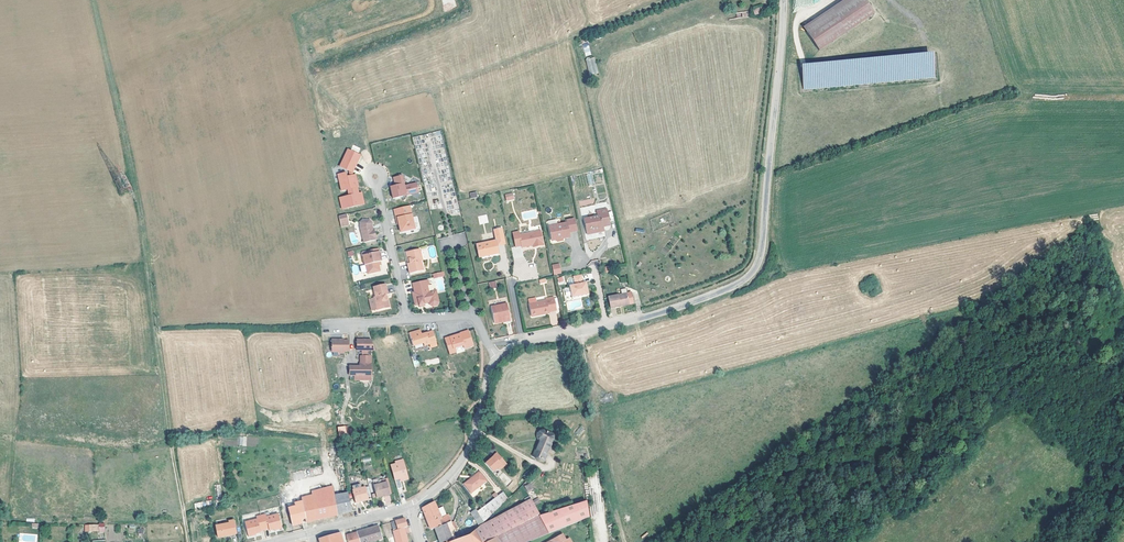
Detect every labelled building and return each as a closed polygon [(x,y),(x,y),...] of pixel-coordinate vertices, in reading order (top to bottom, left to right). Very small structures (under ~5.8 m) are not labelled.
[(804,20),(819,43),(876,7),(871,0),(834,0),(804,20)] [(763,13),(763,5),(754,5),(754,13),(763,13)] [(588,43),(582,44),(586,56),(592,55),(588,43)] [(586,59),(590,75),(598,73),(594,56),(586,59)] [(803,57),(804,82),(938,82),(938,57),(803,57)] [(441,131),(413,137),(415,146),(421,145),(421,146),(423,146),(423,142),(428,141),(429,142),(442,139),(443,144),(444,144),(441,131)] [(338,193),(341,205),(363,200),(360,188),(356,189),(355,183),(357,182),(354,170),(352,171),(351,168),(359,151),(347,145),(338,162),(348,166),(349,171),(346,172),(345,168),(337,170),(340,186),(346,185),(348,191),(338,193)] [(428,157),(427,153),(423,154),(422,151),(416,153),(419,159),(421,158),(424,165),(428,163),(426,157),(428,157)] [(441,182),(451,179),(448,168),(444,170),(445,173),(439,175),(441,182)] [(401,192),(417,188),(415,179),(403,181),(401,171),(392,173),(394,181),(389,182),(392,194),(401,192)] [(586,175),(588,187),(594,186),(596,201),(607,199),(603,173),(586,175)] [(442,186),(447,212),(450,211),(451,213),(459,211),(454,184),(442,186)] [(407,201),(393,204),(397,220),(398,228),(412,225),(407,201)] [(583,217),(586,229),(590,228),(591,231),(603,229),(602,225),(601,221),(609,220),(606,207),(595,209),(596,214),(583,217)] [(368,224),(367,221),(368,217),(365,214),(362,214),(359,217),(358,223),(361,238),(375,234),(372,224),(370,224),(368,224)] [(576,227),(574,216),(566,218),(566,219),(549,223),(551,236),(557,235),(557,238),(563,237),(562,234),(569,233),(568,228),(576,227)] [(493,227),(495,237),(503,235),(501,225),(493,227)] [(523,243),(534,242),(538,241),(538,243),(544,242),(541,227),(521,231),(521,227),(514,228),(517,243),(523,242),(523,243)] [(497,250),(496,243),(495,237),(475,241),(477,254),(497,250)] [(404,259),(407,269),(421,266),(418,254),(420,254),(417,243),(404,246),(406,258),(404,259)] [(368,269),(369,270),(376,269),(377,267),(380,266),(378,257),(380,257),(377,244),(361,248),(365,269),(368,269)] [(586,276),(582,277),(581,270),(574,271),(576,278),(569,279),(572,293),(589,290),(586,276)] [(422,284),(421,281),(420,277),(410,279),(412,288),(410,288),(413,301),(416,300),(417,302),(424,301),(423,299),(427,298),(429,300),(434,299),(434,297),(432,286),(423,288),(423,284),(422,284)] [(372,292),(371,293),(374,306),(386,303),(384,295),(383,296),(382,291),(385,290),(383,280),(371,283),(372,292)] [(618,303),(627,301),(632,299),(630,291),(625,292),(621,293),(620,293),(607,296),(610,307),(618,305),(618,303)] [(374,306),(371,293),(365,294),(367,307),(374,306)] [(546,295),(546,297),(530,301),(532,313),(549,309),(549,308),(556,307),(553,294),(546,295)] [(489,302),(491,317),(501,316),(502,318),(507,317),(504,300),(489,302)] [(454,330),(442,334),(446,346),(453,344),(461,341),(462,344),(468,342),(466,337),(469,336),(466,326),(457,329),(458,331),(455,332),(454,330)] [(418,327),(407,331),(411,344),(422,340),(423,343),(428,341),(434,339),(431,328),(419,332),(418,327)] [(339,336),(330,336),(330,348),(336,348),(336,349),(341,349),(341,347),(346,347),(346,337),(339,337),(339,336)] [(368,348),(372,348),(369,338),(355,338),(355,348),(360,348),(359,354),(358,354),(358,364),(347,364),(347,372),(352,372),(352,378),(358,378),(358,377),(358,374),(359,373),(368,373),(368,348)] [(338,426),(338,436),(349,435),(348,425),(338,426)] [(579,435),(584,429),(581,426),(576,432),(579,435)] [(536,432),(534,435),(535,438),(537,440),(531,456),(541,461),(551,435),(540,431),(537,431),(536,432)] [(239,444),(256,447),(257,438),(240,436),(239,444)] [(488,458),(483,462),(491,471),(495,467),(497,469),(504,462),(493,452),(490,455),(489,457),(490,457),(488,458)] [(393,479),(398,478),(401,477),(402,480),(406,479),(402,459),(394,461),(395,464),(390,465),(393,479)] [(462,484),(468,492),(483,480),(477,472),(462,484)] [(373,485),(376,497),(389,494),(386,482),(373,485)] [(523,486),(526,491),(532,487),(529,482),(523,486)] [(363,487),(357,489),(356,485),(351,486),(352,490),(351,490),(354,502),(366,499),(366,497),(363,487)] [(333,496),(330,486),(308,491),(309,496),(299,498),(305,522),(320,518),(337,514),(333,496)] [(491,512),(507,498),(501,491),(475,511),(482,521),(491,512)] [(333,496),(337,514),(341,512),(339,504),(348,502),(346,494),(333,496)] [(529,498),(500,513),(477,524),(469,533),(453,539),(451,539),(445,541),(483,541),(494,536),(538,513),(529,498)] [(429,529),(433,528),(440,525),(436,519),(439,518),(432,501),(420,507),(425,518),(429,529)] [(348,502),(339,504),(341,512),(350,510),(348,502)] [(586,516),(585,503),(540,518),(546,532),(586,516)] [(297,507),(288,509),(291,525),(301,523),(297,507)] [(470,515),(477,524),(482,521),(475,511),(470,515)] [(243,521),(246,535),(254,534),(254,533),(258,531),(258,530),(267,528),(267,529),(272,528),(273,530),(280,528),(277,513),(265,516),(264,513),(255,515),(255,518),(243,521)] [(538,513),(494,536),(498,541),(523,541),(546,533),(538,513)] [(441,517),(439,518),(436,519),(440,525),(433,528),(435,532),(437,536),(440,541),(445,541),(451,539),(449,534),(451,533),(452,533),(451,532),(452,529),(455,528),(452,520),(444,524),(441,517)] [(403,518),(392,521),(396,529),(401,528),(406,526),(403,518)] [(217,538),(235,535),(232,521),(228,522),(228,524),(214,527),(217,538)] [(356,531),(359,541),(364,541),(380,538),(376,525),(363,529),(356,531)] [(396,529),(391,531),(395,541),(405,541),(401,528),(396,529)] [(356,531),(345,534),(347,541),(359,541),(356,531)] [(339,532),(317,539),(318,541),(341,541),(339,532)] [(543,541),(571,541),(568,536),(562,539),(559,533),(543,541)]
